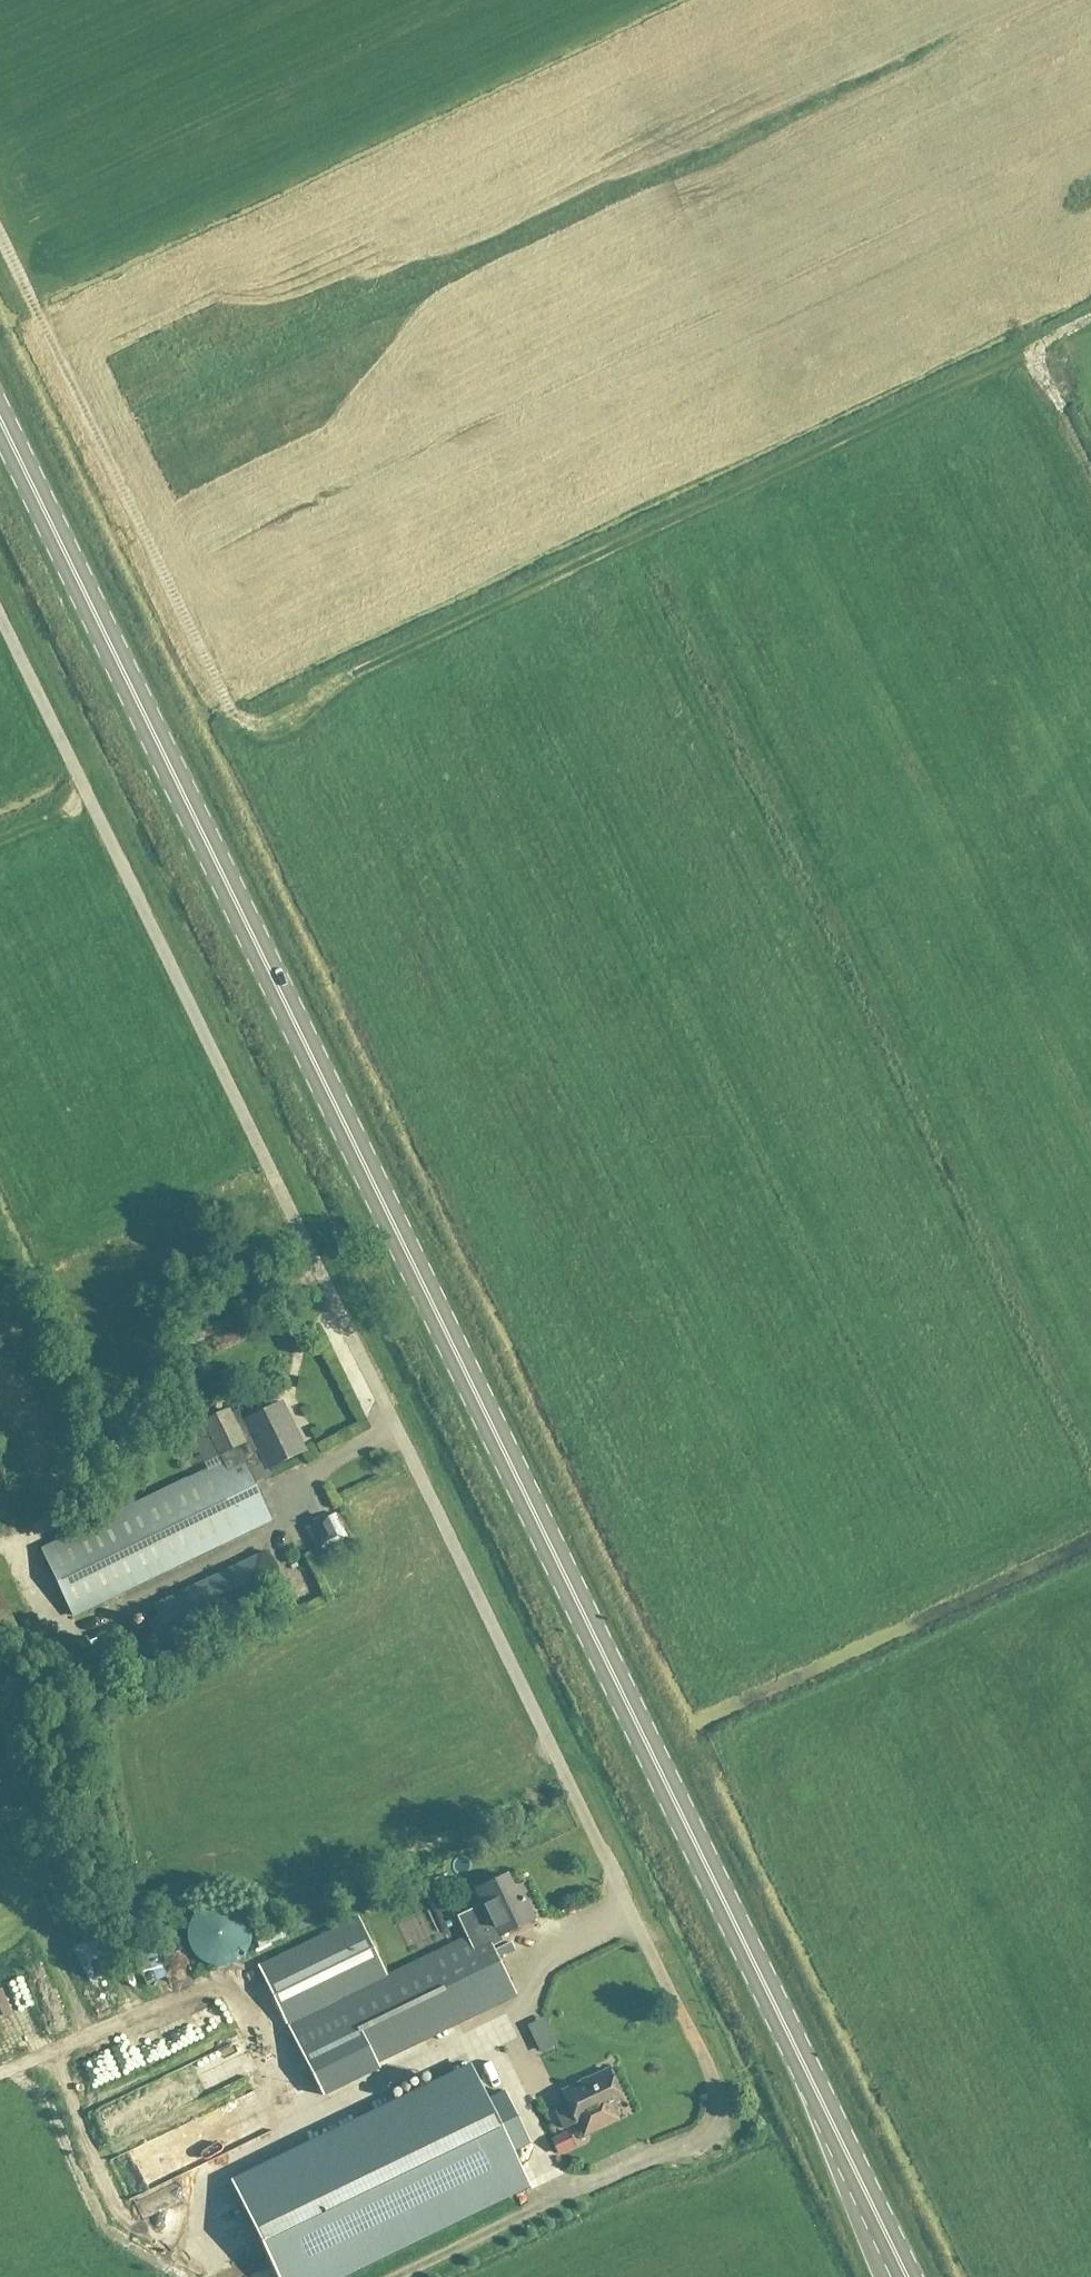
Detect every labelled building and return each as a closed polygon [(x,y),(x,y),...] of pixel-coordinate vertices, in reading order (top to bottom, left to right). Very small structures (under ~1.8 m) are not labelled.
[(251,1484),(246,1472),(262,1464),(266,1471),(305,1452),(281,1403),(242,1422),(234,1426),(227,1411),(202,1423),(222,1463),(42,1551),(72,1616),(269,1521),(251,1484)] [(317,1550),(319,1557),(343,1547),(332,1519),(301,1531),(310,1553),(317,1550)] [(288,1562),(296,1558),(293,1553),(285,1557),(288,1562)] [(284,1591),(266,1554),(154,1608),(172,1645),(284,1591)] [(392,1975),(386,1978),(357,1919),(324,1935),(258,1968),(257,1968),(264,1981),(301,2055),(322,2096),(378,2069),(375,2063),(392,2055),(515,1995),(488,1942),(498,1937),(533,1920),(523,1898),(518,1901),(506,1876),(475,1891),(482,1905),(456,1918),(459,1923),(444,1930),(452,1946),(392,1975)] [(223,1905),(215,1905),(206,1907),(198,1911),(192,1918),(188,1926),(186,1936),(188,1948),(195,1958),(203,1965),(214,1968),(225,1968),(235,1964),(242,1957),(248,1949),(250,1941),(250,1930),(246,1920),(239,1912),(233,1908),(223,1905)] [(77,1975),(102,1964),(94,1945),(69,1956),(77,1975)] [(211,2008),(192,2019),(198,2028),(217,2018),(211,2008)] [(124,2038),(106,2045),(117,2074),(135,2066),(124,2038)] [(555,2112),(563,2130),(576,2124),(582,2137),(618,2121),(609,2103),(620,2099),(607,2071),(561,2092),(567,2106),(555,2112)] [(281,2276),(366,2276),(532,2200),(521,2176),(521,2130),(506,2099),(489,2107),(495,2120),(495,2131),(482,2131),(482,2103),(474,2107),(457,2107),(448,2088),(432,2095),(427,2084),(427,2101),(416,2101),(416,2099),(415,2099),(286,2159),(299,2159),(239,2187),(281,2276)] [(201,2148),(195,2130),(178,2136),(189,2167),(210,2160),(206,2146),(201,2148)]
